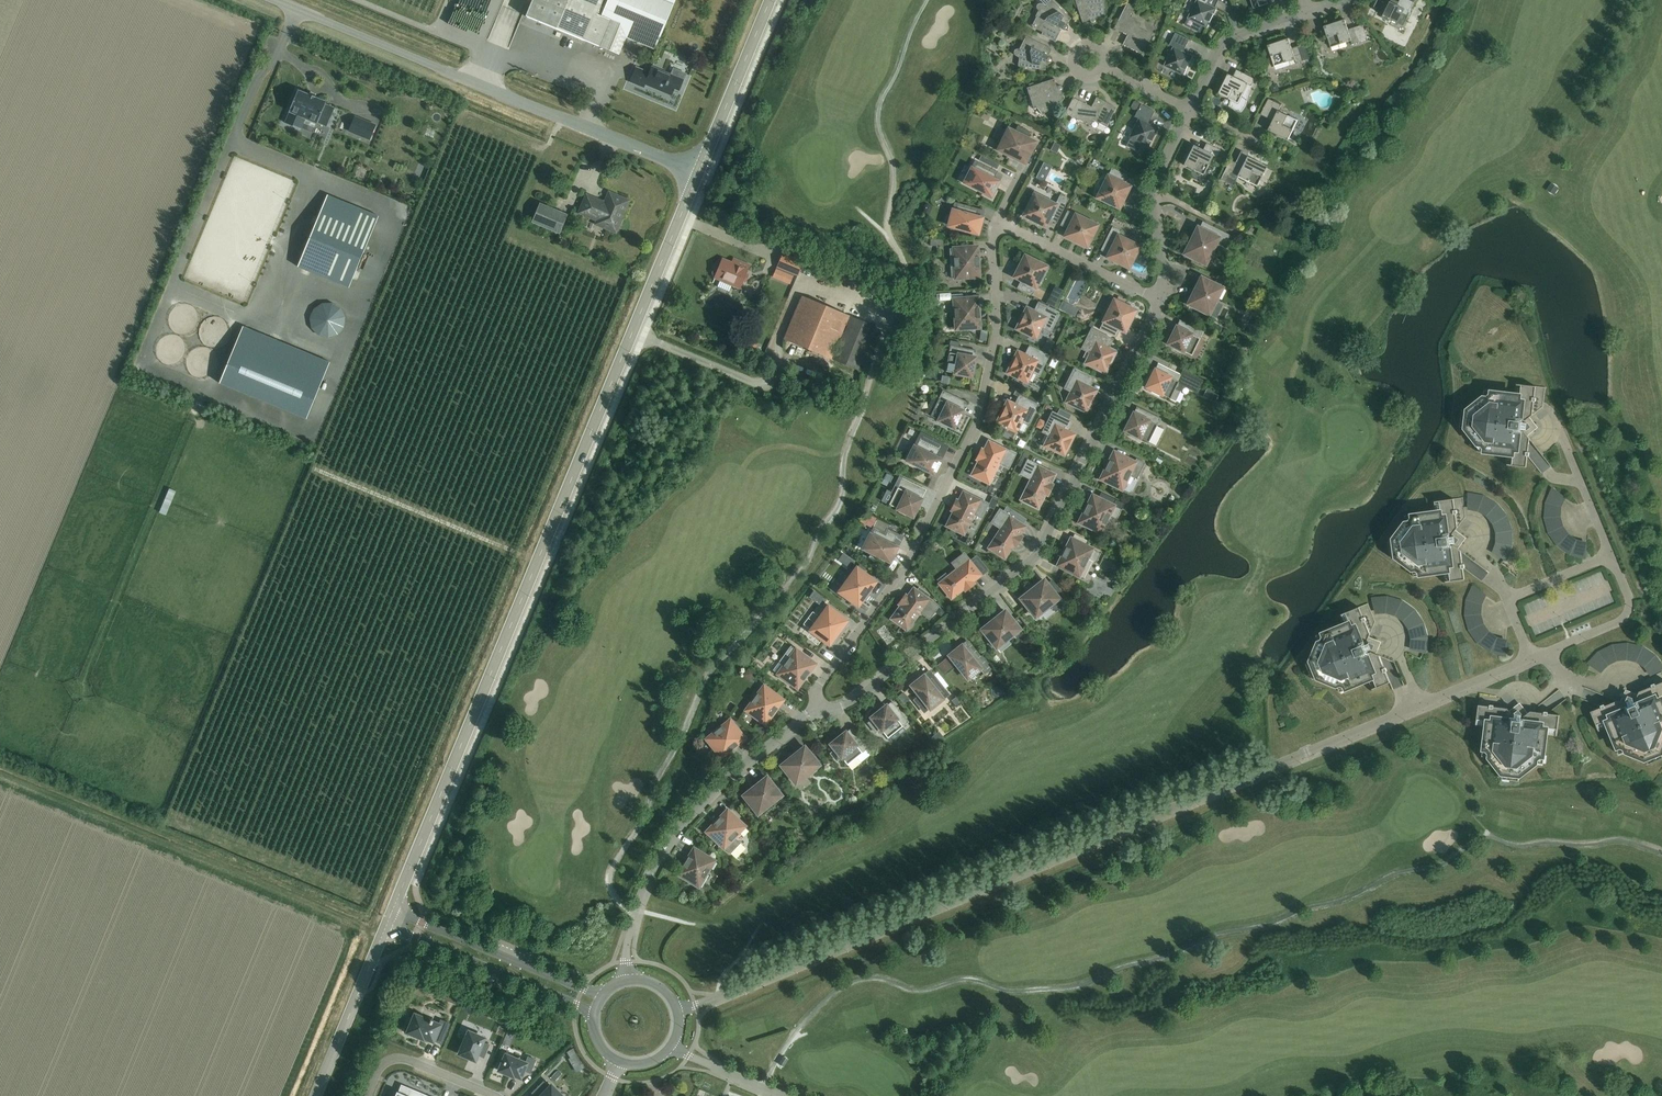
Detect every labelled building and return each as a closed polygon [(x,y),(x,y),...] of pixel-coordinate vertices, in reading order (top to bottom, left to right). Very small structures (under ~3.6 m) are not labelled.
[(526,16),(596,45),(607,20),(600,17),(607,0),(533,0),(526,16)] [(600,17),(607,20),(596,45),(618,54),(625,37),(654,49),(671,7),(653,0),(607,0),(600,17)] [(1063,30),(1064,30),(1065,30),(1066,30),(1066,29),(1067,29),(1067,28),(1067,27),(1067,26),(1067,25),(1066,25),(1068,23),(1067,22),(1070,18),(1052,0),(1050,0),(1045,5),(1041,4),(1040,3),(1038,4),(1037,5),(1036,7),(1037,9),(1038,10),(1035,16),(1036,17),(1031,27),(1042,32),(1041,35),(1055,42),(1061,29),(1063,30)] [(1096,21),(1099,21),(1099,19),(1104,19),(1104,0),(1074,0),(1082,22),(1089,20),(1090,22),(1091,23),(1093,24),(1094,24),(1095,23),(1096,23),(1096,22),(1096,21)] [(1187,18),(1207,28),(1217,8),(1207,4),(1209,0),(1196,0),(1187,18)] [(1253,9),(1274,2),(1274,0),(1250,0),(1253,9)] [(1407,16),(1414,1),(1411,0),(1400,0),(1399,2),(1395,0),(1390,0),(1389,2),(1386,0),(1381,0),(1381,1),(1379,0),(1377,0),(1374,7),(1377,8),(1376,11),(1383,15),(1382,18),(1389,22),(1390,18),(1398,22),(1402,13),(1407,16)] [(1134,7),(1126,3),(1114,28),(1127,35),(1122,45),(1142,54),(1152,35),(1139,28),(1141,23),(1129,17),(1134,7)] [(1345,20),(1324,27),(1331,47),(1351,41),(1352,44),(1367,39),(1363,25),(1348,30),(1345,20)] [(1190,39),(1176,32),(1170,45),(1173,47),(1164,66),(1183,76),(1193,56),(1183,51),(1190,39)] [(1047,63),(1048,63),(1049,63),(1050,62),(1051,61),(1051,60),(1051,59),(1051,58),(1050,58),(1050,57),(1048,56),(1051,49),(1025,36),(1019,49),(1017,49),(1015,50),(1014,51),(1014,53),(1014,55),(1016,56),(1019,58),(1018,66),(1045,70),(1045,65),(1047,66),(1047,63)] [(1288,38),(1267,45),(1274,66),(1295,59),(1296,63),(1303,61),(1299,46),(1292,49),(1288,38)] [(676,74),(678,67),(666,63),(663,69),(676,74)] [(678,91),(682,80),(651,67),(648,73),(635,67),(629,82),(643,87),(644,84),(670,95),(673,89),(678,91)] [(1245,107),(1247,100),(1251,86),(1255,79),(1236,70),(1233,76),(1228,74),(1218,94),(1231,100),(1229,106),(1235,110),(1241,112),(1245,107)] [(551,79),(562,82),(564,74),(553,71),(551,79)] [(1061,91),(1062,90),(1062,89),(1062,88),(1062,87),(1061,86),(1060,85),(1059,85),(1056,86),(1054,79),(1026,88),(1034,109),(1037,108),(1042,115),(1064,98),(1061,95),(1063,94),(1061,91)] [(325,104),(326,102),(320,99),(309,94),(309,95),(297,90),(289,112),(285,123),(300,129),(305,118),(317,123),(327,127),(335,108),(325,104)] [(1091,107),(1073,98),(1065,113),(1090,126),(1092,120),(1106,127),(1116,107),(1096,97),(1091,107)] [(1268,98),(1260,114),(1273,121),(1268,130),(1288,140),(1297,120),(1278,111),(1281,105),(1268,98)] [(1140,104),(1133,101),(1130,107),(1137,110),(1140,104)] [(1140,153),(1144,145),(1148,147),(1158,128),(1148,123),(1154,111),(1140,104),(1134,117),(1138,118),(1128,138),(1130,138),(1126,146),(1140,153)] [(369,140),(375,125),(355,117),(349,131),(369,140)] [(1038,141),(1029,137),(1032,132),(1018,125),(1016,130),(1007,126),(995,151),(1025,166),(1038,141)] [(1220,150),(1206,143),(1203,150),(1193,145),(1183,165),(1203,175),(1212,155),(1216,157),(1220,150)] [(1266,166),(1246,156),(1242,166),(1230,160),(1220,180),(1232,186),(1237,176),(1256,186),(1259,180),(1266,184),(1272,170),(1266,167),(1266,166)] [(1001,181),(997,179),(999,174),(975,162),(972,166),(971,165),(961,184),(992,199),(1001,181)] [(1043,163),(1036,178),(1044,182),(1051,166),(1043,163)] [(1132,185),(1123,181),(1126,175),(1111,168),(1108,174),(1107,173),(1094,198),(1120,211),(1132,185)] [(1192,173),(1190,179),(1199,183),(1202,177),(1192,173)] [(1549,190),(1552,184),(1545,180),(1541,185),(1549,190)] [(1060,194),(1056,202),(1033,191),(1020,216),(1046,229),(1050,220),(1056,223),(1068,199),(1060,194)] [(605,226),(615,230),(616,228),(618,227),(621,220),(620,218),(627,201),(610,194),(606,202),(602,203),(587,197),(581,212),(605,222),(606,224),(605,226)] [(559,233),(567,214),(539,203),(531,222),(559,233)] [(955,203),(953,208),(951,208),(946,227),(979,236),(984,217),(980,216),(981,211),(955,203)] [(297,266),(349,288),(378,216),(356,207),(350,221),(321,209),(297,266)] [(1074,211),(1073,213),(1067,211),(1060,225),(1066,228),(1061,237),(1087,250),(1100,224),(1074,211)] [(1211,226),(1208,230),(1196,224),(1181,255),(1206,267),(1219,241),(1225,244),(1229,235),(1211,226)] [(1142,245),(1119,234),(1121,231),(1112,227),(1100,250),(1106,253),(1104,258),(1129,271),(1142,245)] [(951,278),(954,278),(954,280),(981,279),(979,244),(952,246),(952,248),(949,249),(951,278)] [(1011,278),(1020,282),(1017,288),(1031,296),(1034,290),(1038,292),(1051,266),(1024,252),(1011,278)] [(777,267),(793,273),(797,275),(803,261),(783,253),(777,267)] [(712,275),(715,276),(714,277),(739,288),(749,265),(733,258),(731,262),(722,259),(720,264),(717,263),(715,265),(711,272),(712,275)] [(793,273),(777,267),(777,268),(776,268),(773,276),(789,283),(793,275),(792,275),(793,273)] [(1185,305),(1209,317),(1225,287),(1200,274),(1185,305)] [(954,331),(982,330),(979,295),(952,297),(954,331)] [(831,358),(848,316),(801,296),(784,338),(831,358)] [(1099,321),(1102,323),(1099,329),(1116,337),(1119,331),(1126,335),(1138,309),(1111,296),(1099,321)] [(1046,304),(1053,308),(1056,302),(1048,298),(1046,304)] [(343,326),(343,324),(344,323),(344,322),(344,320),(344,319),(344,317),(343,316),(343,314),(342,313),(342,312),(341,311),(340,310),(339,308),(338,307),(337,307),(336,306),(335,305),(333,305),(332,304),(331,304),(329,304),(328,303),(326,304),(325,304),(323,304),(322,304),(321,305),(319,305),(318,306),(317,307),(316,308),(315,309),(314,310),(313,311),(313,312),(312,314),(311,315),(311,317),(311,318),(311,319),(311,321),(311,322),(311,324),(311,325),(312,326),(313,328),(313,329),(314,330),(315,331),(316,332),(317,333),(318,334),(319,335),(321,335),(322,336),(323,336),(325,337),(326,337),(328,337),(329,337),(331,336),(332,336),(333,336),(335,335),(336,334),(337,334),(338,333),(339,332),(340,331),(341,330),(342,328),(342,327),(343,326)] [(1039,304),(1036,310),(1026,305),(1013,330),(1036,341),(1043,328),(1049,331),(1058,313),(1039,304)] [(857,369),(875,327),(850,316),(832,359),(857,369)] [(1187,324),(1185,329),(1175,324),(1165,345),(1184,354),(1185,353),(1191,356),(1203,332),(1187,324)] [(330,362),(243,326),(219,383),(306,419),(330,362)] [(1083,348),(1089,351),(1083,364),(1106,375),(1118,351),(1108,346),(1111,340),(1092,330),(1083,348)] [(968,356),(969,349),(950,346),(945,371),(952,373),(951,375),(973,379),(977,358),(968,356)] [(1030,348),(1027,354),(1017,349),(1004,374),(1028,385),(1034,372),(1038,374),(1047,356),(1030,348)] [(1170,370),(1169,373),(1154,366),(1143,388),(1163,398),(1164,396),(1170,399),(1175,401),(1182,386),(1197,393),(1203,381),(1182,371),(1180,375),(1170,370)] [(1066,388),(1070,390),(1064,403),(1086,414),(1098,390),(1088,385),(1091,379),(1075,370),(1066,388)] [(1504,465),(1526,467),(1528,455),(1530,438),(1526,433),(1534,427),(1527,419),(1543,407),(1545,387),(1514,384),(1514,385),(1516,385),(1515,396),(1493,393),(1493,391),(1484,390),(1483,399),(1468,411),(1462,410),(1460,427),(1466,428),(1478,443),(1477,452),(1486,453),(1486,451),(1508,453),(1507,464),(1505,464),(1504,465)] [(1203,396),(1209,399),(1212,392),(1206,389),(1203,396)] [(936,419),(935,421),(955,431),(965,409),(957,405),(960,399),(942,391),(939,398),(934,396),(925,413),(930,416),(936,419)] [(1020,397),(1017,403),(1006,398),(994,423),(1017,434),(1018,432),(1022,434),(1036,406),(1020,397)] [(1132,411),(1122,431),(1141,441),(1142,439),(1148,442),(1160,419),(1144,411),(1142,416),(1132,411)] [(1069,422),(1053,414),(1044,431),(1048,434),(1042,446),(1064,457),(1076,433),(1066,428),(1069,422)] [(1173,420),(1170,426),(1176,429),(1179,423),(1173,420)] [(935,477),(944,459),(940,457),(945,445),(921,433),(915,444),(913,443),(904,462),(935,477)] [(1014,454),(1007,451),(1008,449),(987,439),(969,476),(989,486),(1001,463),(1008,466),(1014,454)] [(1122,492),(1124,489),(1126,488),(1127,487),(1127,485),(1127,484),(1130,476),(1136,479),(1145,462),(1136,458),(1135,460),(1113,449),(1098,480),(1122,492)] [(1019,452),(1011,467),(1020,472),(1028,457),(1019,452)] [(1022,473),(1030,477),(1018,500),(1038,510),(1046,496),(1047,497),(1050,490),(1054,483),(1052,483),(1057,474),(1037,464),(1036,465),(1028,462),(1022,473)] [(912,516),(925,490),(902,478),(889,505),(899,510),(898,512),(905,515),(906,513),(912,516)] [(957,501),(955,500),(951,509),(952,510),(944,527),(964,536),(976,513),(980,516),(986,504),(981,502),(982,500),(962,490),(957,501)] [(1091,492),(1076,523),(1101,536),(1111,516),(1117,519),(1124,503),(1116,499),(1114,504),(1091,492)] [(993,509),(998,500),(992,497),(987,506),(993,509)] [(1465,579),(1463,567),(1461,550),(1456,547),(1462,539),(1454,533),(1465,517),(1463,497),(1432,502),(1432,503),(1435,502),(1436,513),(1414,516),(1414,514),(1405,515),(1406,524),(1394,539),(1388,540),(1390,557),(1397,556),(1412,568),(1413,577),(1422,575),(1422,573),(1444,570),(1445,581),(1443,581),(1443,582),(1465,579)] [(993,522),(1000,527),(986,548),(1005,561),(1014,547),(1015,548),(1023,536),(1022,535),(1027,526),(1008,514),(1007,515),(1002,512),(1000,511),(993,522)] [(869,531),(860,549),(891,565),(900,546),(896,544),(900,536),(887,529),(885,533),(873,528),(871,532),(869,531)] [(1499,553),(1504,542),(1487,535),(1482,546),(1499,553)] [(1100,553),(1094,550),(1095,548),(1070,536),(1055,566),(1079,579),(1089,559),(1096,563),(1100,553)] [(985,574),(983,572),(987,569),(976,554),(971,557),(969,554),(967,555),(963,551),(949,562),(953,567),(935,581),(951,601),(963,591),(965,593),(976,583),(975,582),(985,574)] [(1087,571),(1098,578),(1103,570),(1091,563),(1087,571)] [(858,609),(878,581),(856,565),(836,592),(858,609)] [(1058,587),(1055,590),(1044,577),(1017,598),(1035,620),(1061,599),(1060,597),(1063,594),(1058,587)] [(907,632),(922,612),(929,617),(937,606),(930,601),(931,599),(913,586),(905,596),(904,595),(900,601),(898,603),(900,604),(889,619),(907,632)] [(826,602),(805,630),(829,648),(850,620),(826,602)] [(1325,634),(1324,632),(1316,635),(1319,643),(1312,661),(1306,664),(1313,679),(1319,677),(1337,684),(1340,692),(1348,689),(1347,687),(1368,679),(1372,689),(1370,690),(1390,682),(1393,690),(1379,655),(1373,653),(1377,643),(1368,640),(1375,621),(1368,603),(1339,615),(1339,616),(1342,615),(1346,625),(1325,634)] [(996,651),(1023,629),(1005,608),(978,629),(996,651)] [(969,643),(965,646),(962,642),(946,655),(967,682),(977,674),(980,677),(989,669),(969,643)] [(795,647),(794,648),(791,646),(779,662),(782,664),(775,674),(797,691),(818,663),(795,647)] [(944,674),(953,666),(946,658),(937,665),(944,674)] [(930,712),(945,699),(944,697),(948,694),(931,673),(927,676),(924,672),(908,685),(918,697),(914,700),(921,709),(925,706),(930,712)] [(1599,732),(1600,731),(1599,729),(1609,725),(1617,745),(1616,746),(1619,754),(1627,751),(1645,759),(1647,764),(1661,758),(1661,755),(1661,752),(1661,749),(1661,672),(1644,679),(1636,697),(1627,693),(1623,703),(1618,700),(1591,712),(1599,732)] [(755,693),(755,694),(743,711),(765,727),(786,699),(764,683),(761,687),(760,686),(755,693)] [(909,699),(903,692),(897,696),(904,704),(909,699)] [(1559,715),(1548,713),(1530,711),(1525,715),(1519,707),(1511,713),(1499,698),(1480,695),(1476,726),(1477,727),(1477,724),(1488,725),(1485,747),(1483,747),(1482,756),(1490,757),(1502,772),(1502,779),(1519,781),(1520,775),(1535,763),(1543,764),(1544,755),(1542,755),(1545,732),(1556,734),(1556,736),(1557,736),(1559,715)] [(951,700),(956,706),(960,703),(955,697),(951,700)] [(868,717),(871,720),(868,723),(875,732),(878,730),(880,733),(882,731),(887,738),(908,722),(892,701),(887,705),(886,703),(868,717)] [(748,739),(730,717),(704,739),(721,760),(747,739),(748,739)] [(762,735),(766,730),(760,726),(756,731),(762,735)] [(845,762),(847,765),(867,748),(857,735),(852,738),(846,729),(828,744),(833,751),(830,753),(837,762),(840,759),(843,763),(845,762)] [(805,744),(778,765),(795,787),(822,765),(805,744)] [(784,799),(783,797),(784,796),(767,774),(740,795),(758,817),(759,816),(761,817),(784,799)] [(741,843),(736,838),(747,826),(727,807),(704,832),(724,851),(725,849),(730,854),(741,843)] [(693,846),(675,875),(699,889),(717,860),(693,846)] [(415,1014),(407,1032),(408,1033),(408,1034),(416,1038),(417,1036),(418,1037),(423,1039),(424,1037),(425,1038),(433,1041),(433,1040),(441,1044),(450,1024),(441,1020),(439,1024),(432,1022),(433,1020),(431,1019),(430,1021),(415,1014)] [(468,1031),(459,1054),(475,1060),(477,1055),(484,1057),(489,1045),(482,1042),(484,1038),(468,1031)] [(505,1055),(499,1070),(513,1076),(514,1075),(520,1078),(524,1070),(530,1073),(535,1060),(528,1057),(526,1063),(505,1055)] [(532,1093),(535,1095),(562,1095),(551,1085),(549,1087),(543,1082),(532,1093)] [(649,1092),(656,1090),(654,1083),(646,1085),(649,1092)] [(396,1095),(429,1095),(403,1085),(401,1090),(399,1089),(396,1095)]
